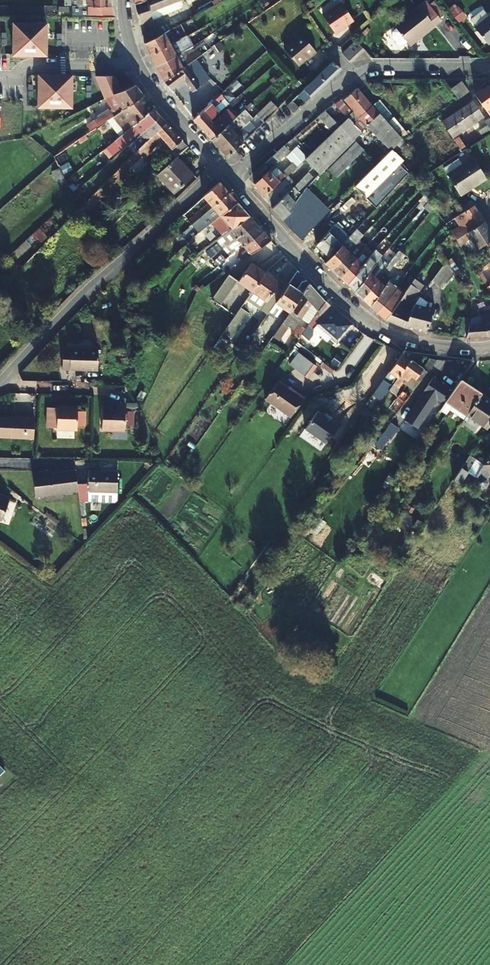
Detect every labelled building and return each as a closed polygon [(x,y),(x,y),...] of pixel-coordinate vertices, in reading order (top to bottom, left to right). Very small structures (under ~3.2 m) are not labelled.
[(172,0),(142,0),(133,4),(138,22),(150,18),(147,10),(172,0)] [(179,0),(172,0),(147,10),(150,18),(181,6),(179,0)] [(209,8),(190,16),(194,25),(230,11),(226,0),(206,0),(209,8)] [(393,27),(396,31),(406,42),(409,46),(440,20),(425,2),(393,27)] [(463,17),(454,3),(448,7),(457,20),(463,17)] [(341,4),(322,15),(333,34),(343,28),(342,27),(351,22),(341,4)] [(109,8),(79,7),(70,7),(70,10),(85,11),(85,16),(111,17),(112,17),(112,16),(111,9),(111,8),(109,8)] [(474,27),(487,43),(489,40),(489,14),(474,27)] [(45,23),(12,23),(12,54),(44,55),(45,23)] [(144,42),(160,33),(158,29),(152,29),(141,35),(144,42)] [(406,42),(396,31),(390,36),(399,47),(406,42)] [(151,54),(185,36),(183,32),(167,40),(162,32),(160,33),(144,42),(143,42),(149,55),(151,54)] [(300,35),(283,49),(297,65),(304,59),(305,60),(315,52),(300,35)] [(156,65),(175,55),(171,49),(187,40),(185,36),(151,54),(149,55),(155,66),(156,65)] [(341,53),(349,62),(363,49),(355,41),(341,53)] [(179,103),(189,115),(201,104),(196,98),(202,93),(199,88),(205,83),(200,76),(204,72),(199,66),(213,56),(208,50),(197,58),(164,80),(162,81),(169,90),(183,81),(191,92),(179,103)] [(164,80),(197,58),(194,53),(179,63),(175,55),(156,65),(155,66),(162,81),(164,80)] [(302,90),(309,97),(320,87),(340,69),(332,63),(302,90)] [(37,75),(37,106),(69,107),(70,75),(37,75)] [(462,95),(467,91),(461,81),(455,85),(462,95)] [(130,85),(103,98),(112,109),(90,125),(93,128),(112,116),(120,110),(141,95),(133,84),(130,85)] [(456,99),(462,95),(455,85),(449,89),(456,99)] [(484,109),(489,106),(489,107),(489,89),(487,85),(473,94),(484,109)] [(357,89),(354,91),(344,99),(361,120),(358,122),(350,114),(351,112),(340,100),(333,104),(346,117),(359,132),(365,126),(377,114),(357,89)] [(297,95),(304,102),(309,97),(302,90),(297,95)] [(209,120),(217,112),(212,105),(221,97),(218,94),(193,117),(192,118),(200,128),(209,120)] [(120,110),(112,116),(124,131),(131,125),(152,108),(142,96),(141,95),(120,110)] [(244,110),(250,103),(246,98),(233,110),(233,111),(230,114),(229,112),(222,118),(219,116),(212,122),(203,131),(211,140),(212,138),(244,110)] [(482,116),(472,101),(442,122),(451,136),(482,116)] [(379,102),(373,106),(378,113),(382,119),(388,114),(380,103),(379,102)] [(255,115),(262,122),(273,111),(266,104),(255,115)] [(152,108),(131,125),(139,133),(159,116),(152,108)] [(337,126),(338,125),(325,111),(324,109),(316,115),(332,131),(337,126)] [(220,147),(240,128),(234,123),(237,120),(238,122),(247,114),(244,110),(212,138),(211,140),(218,148),(220,147)] [(377,114),(365,126),(390,151),(391,150),(392,149),(393,148),(401,140),(400,139),(382,119),(378,113),(377,114)] [(389,114),(388,114),(382,119),(400,139),(401,140),(408,136),(389,114)] [(159,116),(139,133),(142,138),(120,157),(125,163),(165,123),(159,116)] [(352,139),(359,132),(346,117),(338,125),(352,139)] [(209,120),(200,128),(203,131),(212,122),(209,120)] [(125,163),(79,208),(84,213),(126,172),(125,171),(141,156),(142,157),(161,140),(176,156),(185,148),(186,147),(165,123),(125,163)] [(226,157),(259,126),(256,123),(245,133),(240,128),(220,147),(218,148),(226,157)] [(323,169),(352,139),(338,125),(337,126),(332,131),(304,159),(319,173),(323,169)] [(364,147),(354,139),(327,169),(336,177),(364,147)] [(283,146),(265,162),(269,167),(267,169),(268,169),(257,180),(253,184),(263,196),(279,181),(278,180),(282,176),(271,166),(287,150),(283,146)] [(359,182),(354,187),(363,195),(364,195),(369,200),(380,189),(376,185),(401,160),(391,150),(390,151),(359,182)] [(192,175),(176,157),(156,175),(173,193),(192,175)] [(485,180),(472,159),(447,175),(459,195),(485,180)] [(252,175),(257,180),(268,169),(267,169),(265,166),(263,164),(252,175)] [(334,179),(323,169),(319,173),(300,193),(301,195),(294,202),(289,208),(291,211),(282,219),(281,220),(282,222),(300,240),(301,239),(354,187),(359,182),(350,173),(338,184),(335,181),(323,193),(321,192),(334,179)] [(295,185),(287,176),(266,196),(274,205),(270,209),(281,220),(282,219),(291,211),(289,208),(294,202),(290,198),(311,177),(308,173),(295,185)] [(218,183),(203,197),(207,202),(187,220),(190,225),(227,193),(218,183)] [(234,203),(235,202),(227,193),(190,225),(193,228),(215,211),(218,215),(218,216),(234,203)] [(216,240),(223,235),(246,217),(247,216),(235,202),(234,203),(218,216),(218,215),(214,218),(220,226),(211,233),(216,240)] [(470,230),(473,228),(483,222),(482,221),(472,206),(462,213),(457,216),(468,232),(470,230)] [(253,225),(254,224),(247,216),(246,217),(223,235),(229,242),(231,241),(253,225)] [(444,224),(449,232),(454,239),(455,240),(459,237),(457,234),(461,232),(452,219),(444,224)] [(483,222),(473,228),(483,244),(489,239),(489,233),(483,222)] [(253,225),(231,241),(234,245),(225,252),(222,248),(209,257),(216,265),(223,260),(228,255),(237,248),(260,232),(261,231),(254,224),(253,225)] [(483,244),(473,228),(470,230),(481,245),(483,244)] [(260,232),(237,248),(241,253),(235,258),(234,257),(228,262),(232,266),(268,241),(269,240),(261,231),(260,232)] [(327,261),(341,245),(328,232),(315,245),(323,253),(321,255),(327,261)] [(324,263),(331,270),(332,269),(348,251),(358,240),(356,238),(345,249),(341,245),(327,261),(325,262),(324,263)] [(209,257),(222,248),(223,246),(220,242),(206,252),(209,257)] [(355,258),(365,247),(362,244),(353,255),(348,251),(332,269),(331,270),(338,277),(339,275),(355,258)] [(480,246),(489,261),(489,254),(483,244),(481,245),(480,246)] [(338,277),(346,284),(347,283),(370,257),(373,254),(368,250),(358,261),(355,258),(339,275),(338,277)] [(396,270),(399,266),(405,258),(398,251),(386,266),(362,297),(361,298),(369,305),(370,304),(384,285),(380,281),(387,273),(391,276),(396,270)] [(346,284),(353,291),(354,290),(370,272),(377,263),(370,257),(347,283),(346,284)] [(251,289),(264,271),(249,261),(236,279),(251,289)] [(441,288),(453,272),(445,261),(444,262),(431,280),(441,288)] [(362,297),(386,266),(383,264),(374,275),(370,272),(354,290),(353,291),(361,298),(362,297)] [(404,278),(408,273),(399,266),(396,270),(404,278)] [(209,295),(218,302),(236,278),(227,271),(209,295)] [(265,313),(269,307),(284,286),(264,271),(251,289),(245,298),(265,313)] [(414,278),(408,273),(404,278),(411,283),(414,278)] [(369,305),(376,312),(377,310),(397,286),(399,283),(391,276),(384,285),(370,304),(369,305)] [(460,288),(463,287),(456,276),(453,278),(460,288)] [(404,325),(409,313),(403,310),(422,285),(414,278),(411,283),(404,293),(385,318),(385,320),(401,326),(403,327),(404,325)] [(284,309),(288,312),(301,293),(287,283),(284,286),(269,307),(278,313),(283,308),(284,309)] [(301,293),(288,312),(281,322),(292,329),(305,311),(313,316),(324,301),(307,283),(307,284),(301,293)] [(376,312),(385,320),(385,318),(404,293),(397,286),(377,310),(376,312)] [(425,302),(419,297),(413,304),(409,313),(404,325),(403,327),(424,332),(434,309),(424,306),(425,302)] [(314,322),(330,336),(335,341),(350,324),(324,301),(313,316),(307,325),(310,328),(310,327),(314,322)] [(234,313),(221,330),(229,335),(247,311),(239,306),(234,313)] [(489,335),(489,309),(488,307),(480,310),(479,315),(470,319),(470,322),(465,336),(465,337),(488,336),(489,335)] [(468,322),(461,320),(455,336),(465,337),(465,336),(470,322),(468,322)] [(326,341),(330,336),(314,322),(310,327),(326,341)] [(257,325),(252,331),(267,342),(272,335),(257,325)] [(61,347),(61,368),(95,368),(95,347),(61,347)] [(297,351),(288,363),(306,377),(315,365),(297,351)] [(401,355),(384,379),(392,384),(410,359),(402,354),(401,355)] [(410,359),(392,384),(388,390),(395,394),(405,380),(407,381),(411,376),(415,379),(416,378),(420,381),(435,362),(436,360),(429,359),(423,368),(410,359)] [(322,361),(320,364),(331,372),(333,369),(322,361)] [(443,401),(450,391),(431,378),(402,419),(415,428),(435,400),(441,404),(443,401)] [(392,384),(384,379),(372,395),(381,401),(388,390),(392,384)] [(277,380),(264,398),(289,416),(304,397),(297,392),(295,393),(277,380)] [(464,413),(477,393),(458,380),(450,391),(443,401),(464,414),(464,413)] [(489,421),(489,401),(477,393),(464,413),(486,427),(489,421)] [(103,405),(103,428),(125,428),(125,401),(117,401),(117,405),(103,405)] [(77,429),(77,407),(58,407),(58,408),(47,408),(47,427),(57,427),(57,429),(77,429)] [(339,426),(319,411),(306,429),(327,443),(339,426)] [(35,437),(35,417),(0,417),(0,437),(35,437)] [(389,423),(381,434),(387,438),(388,439),(396,428),(389,423)] [(387,438),(381,434),(374,442),(380,447),(387,438)] [(481,463),(474,476),(477,478),(475,481),(476,484),(480,486),(484,486),(486,483),(485,479),(489,472),(489,450),(481,463)] [(474,476),(481,463),(468,454),(452,479),(459,485),(467,472),(474,476)] [(77,482),(76,468),(65,469),(52,471),(52,468),(48,468),(43,469),(43,470),(34,471),(36,494),(47,493),(78,490),(77,482)] [(78,490),(78,498),(90,497),(118,497),(118,468),(90,468),(90,481),(77,482),(78,490)]
